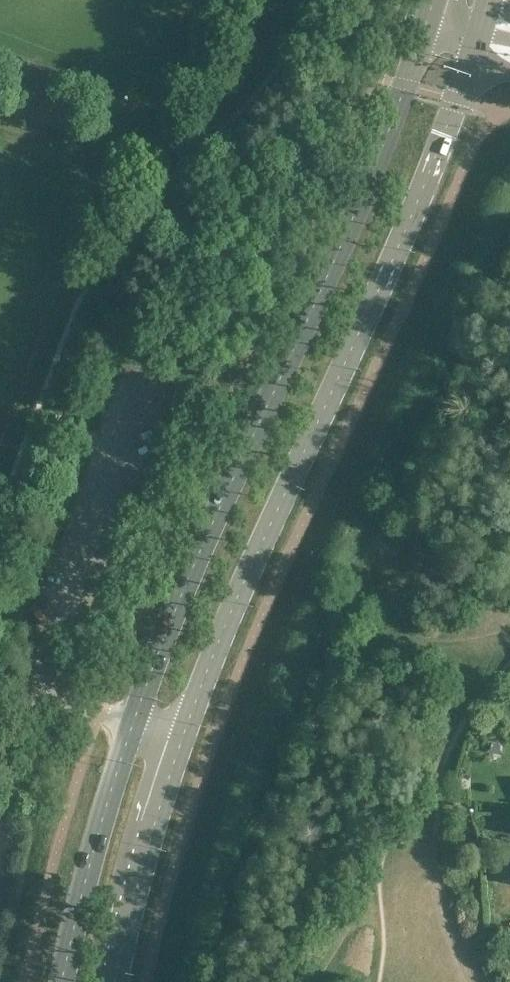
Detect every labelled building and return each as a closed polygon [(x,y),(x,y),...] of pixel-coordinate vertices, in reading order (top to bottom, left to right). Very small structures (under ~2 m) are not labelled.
[(495,848),(495,838),(482,838),(482,847),(495,848)]
